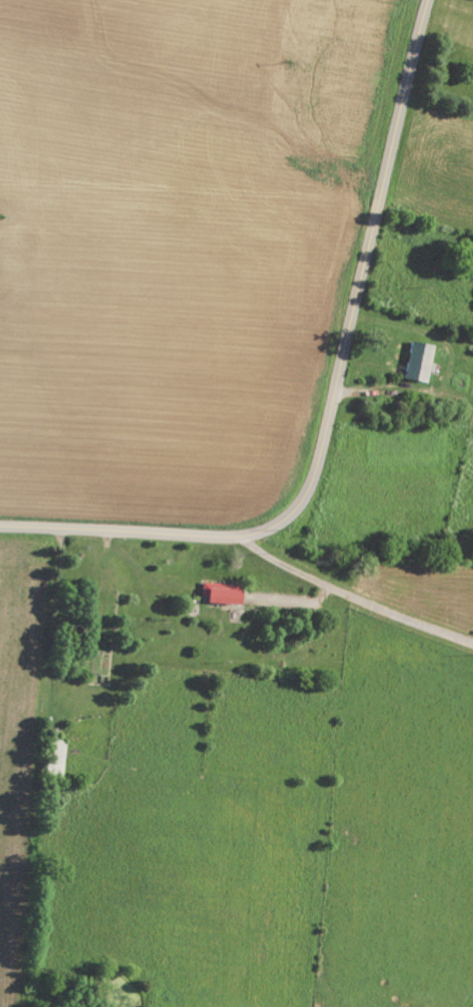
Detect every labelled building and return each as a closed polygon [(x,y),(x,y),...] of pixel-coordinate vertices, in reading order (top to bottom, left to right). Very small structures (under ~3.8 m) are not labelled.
[(436,345),(414,342),(409,379),(431,383),(436,345)] [(247,585),(206,583),(205,603),(246,605),(247,585)]
